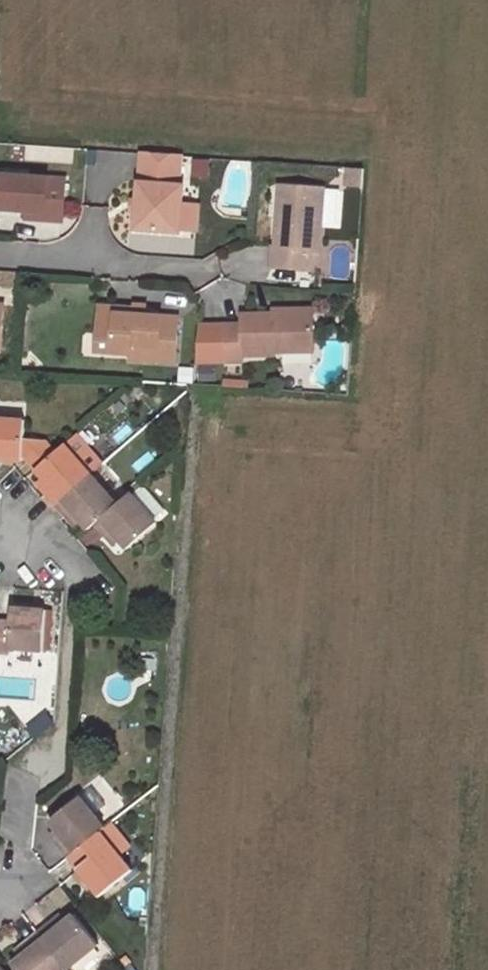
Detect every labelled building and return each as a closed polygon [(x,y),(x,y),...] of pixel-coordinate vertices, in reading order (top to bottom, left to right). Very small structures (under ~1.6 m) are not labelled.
[(138,154),(132,233),(175,237),(176,234),(178,207),(180,190),(176,190),(178,156),(138,154)] [(20,213),(38,215),(38,222),(55,224),(59,185),(0,179),(0,211),(20,213)] [(275,190),(270,251),(268,253),(267,269),(307,273),(308,255),(313,255),(318,193),(275,190)] [(193,208),(178,207),(176,234),(191,235),(193,208)] [(38,215),(20,213),(19,221),(38,222),(38,215)] [(124,359),(169,363),(173,317),(140,314),(113,311),(113,307),(97,305),(94,335),(109,336),(108,352),(124,353),(124,359)] [(113,311),(140,314),(141,310),(141,306),(130,305),(130,309),(113,307),(113,311)] [(237,357),(269,356),(269,354),(309,352),(308,328),(299,328),(299,312),(268,313),(268,317),(236,318),(236,328),(217,328),(218,363),(237,362),(237,357)] [(299,312),(299,328),(308,328),(308,312),(299,312)] [(92,351),(108,352),(109,336),(94,335),(92,351)] [(20,421),(0,419),(0,461),(16,462),(16,455),(18,439),(20,421)] [(97,465),(71,434),(58,445),(84,476),(97,465)] [(49,453),(38,440),(18,439),(16,455),(29,469),(49,453)] [(37,478),(42,484),(36,489),(50,505),(84,476),(58,445),(49,453),(29,469),(37,478)] [(50,505),(63,520),(68,516),(74,522),(82,530),(89,524),(109,507),(84,476),(50,505)] [(37,478),(31,484),(36,489),(42,484),(37,478)] [(122,549),(151,523),(126,493),(109,507),(89,524),(103,540),(110,534),(115,541),(122,549)] [(63,520),(69,527),(74,522),(68,516),(63,520)] [(103,540),(109,546),(115,541),(110,534),(103,540)] [(37,613),(3,610),(3,624),(0,624),(0,655),(2,655),(2,651),(35,652),(37,613)] [(101,828),(75,797),(44,822),(50,830),(56,837),(51,841),(63,857),(96,832),(101,828)] [(45,834),(51,841),(56,837),(50,830),(45,834)] [(97,894),(127,869),(96,832),(63,857),(95,896),(97,894)] [(89,931),(111,912),(97,894),(95,896),(74,913),(89,931)] [(74,913),(69,917),(82,935),(89,931),(74,913)] [(90,946),(82,935),(69,917),(67,915),(59,922),(52,927),(47,922),(31,935),(59,969),(61,969),(90,946)] [(59,922),(54,916),(47,922),(52,927),(59,922)] [(31,935),(15,947),(19,953),(12,959),(4,965),(6,968),(8,969),(59,969),(31,935)] [(15,947),(8,953),(12,959),(19,953),(15,947)]
